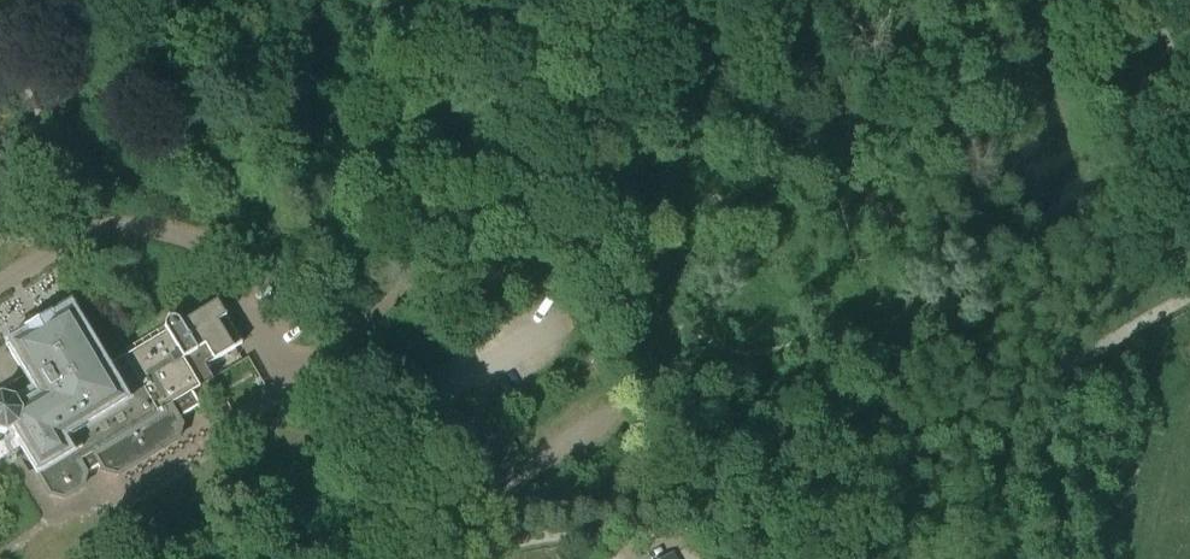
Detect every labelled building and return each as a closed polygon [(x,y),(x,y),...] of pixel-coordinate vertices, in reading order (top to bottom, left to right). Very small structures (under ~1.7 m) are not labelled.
[(20,447),(38,476),(50,495),(64,499),(82,488),(85,474),(84,473),(99,464),(113,468),(173,432),(176,418),(199,405),(192,392),(200,388),(199,387),(212,379),(204,367),(242,344),(216,302),(180,324),(179,323),(178,320),(175,319),(172,319),(171,319),(168,320),(166,322),(165,324),(164,326),(164,329),(165,330),(166,332),(108,367),(71,305),(51,317),(39,314),(28,320),(25,332),(5,344),(33,391),(31,393),(25,383),(8,393),(6,401),(0,399),(0,433),(4,434),(3,440),(0,442),(0,461),(20,447)]
